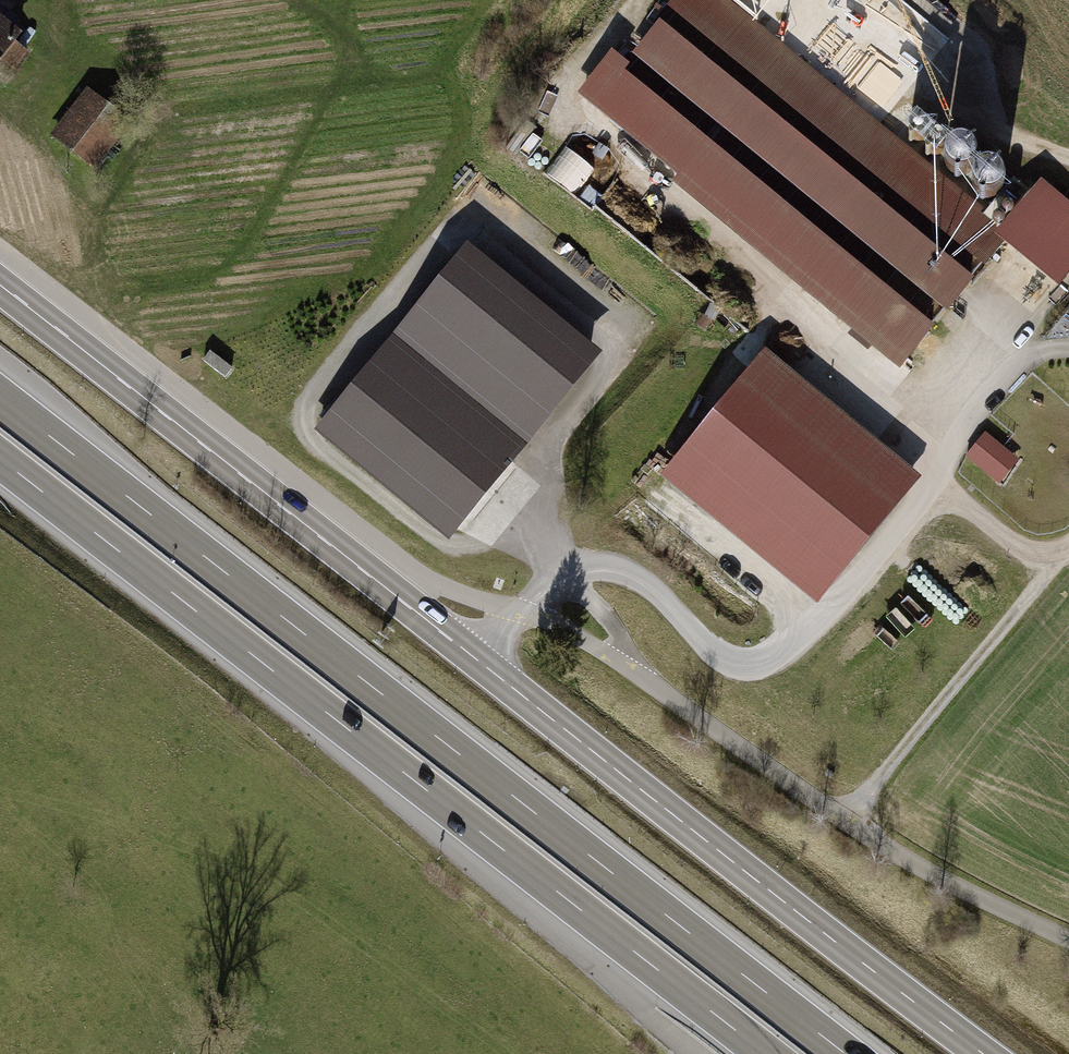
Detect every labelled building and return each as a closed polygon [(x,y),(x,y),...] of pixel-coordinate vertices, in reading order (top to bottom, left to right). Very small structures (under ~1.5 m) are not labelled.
[(588,103),(902,363),(1004,240),(996,233),(716,0),(674,0),(588,103)] [(17,36),(0,23),(0,58),(17,36)] [(85,93),(54,135),(96,165),(127,124),(85,93)] [(569,143),(551,166),(596,203),(615,180),(569,143)] [(1041,179),(996,233),(1004,240),(1059,285),(1068,273),(1068,203),(1041,179)] [(457,251),(311,433),(449,543),(595,361),(457,251)] [(767,354),(663,485),(820,603),(919,483),(767,354)] [(967,453),(1003,481),(1022,455),(987,428),(967,453)]
